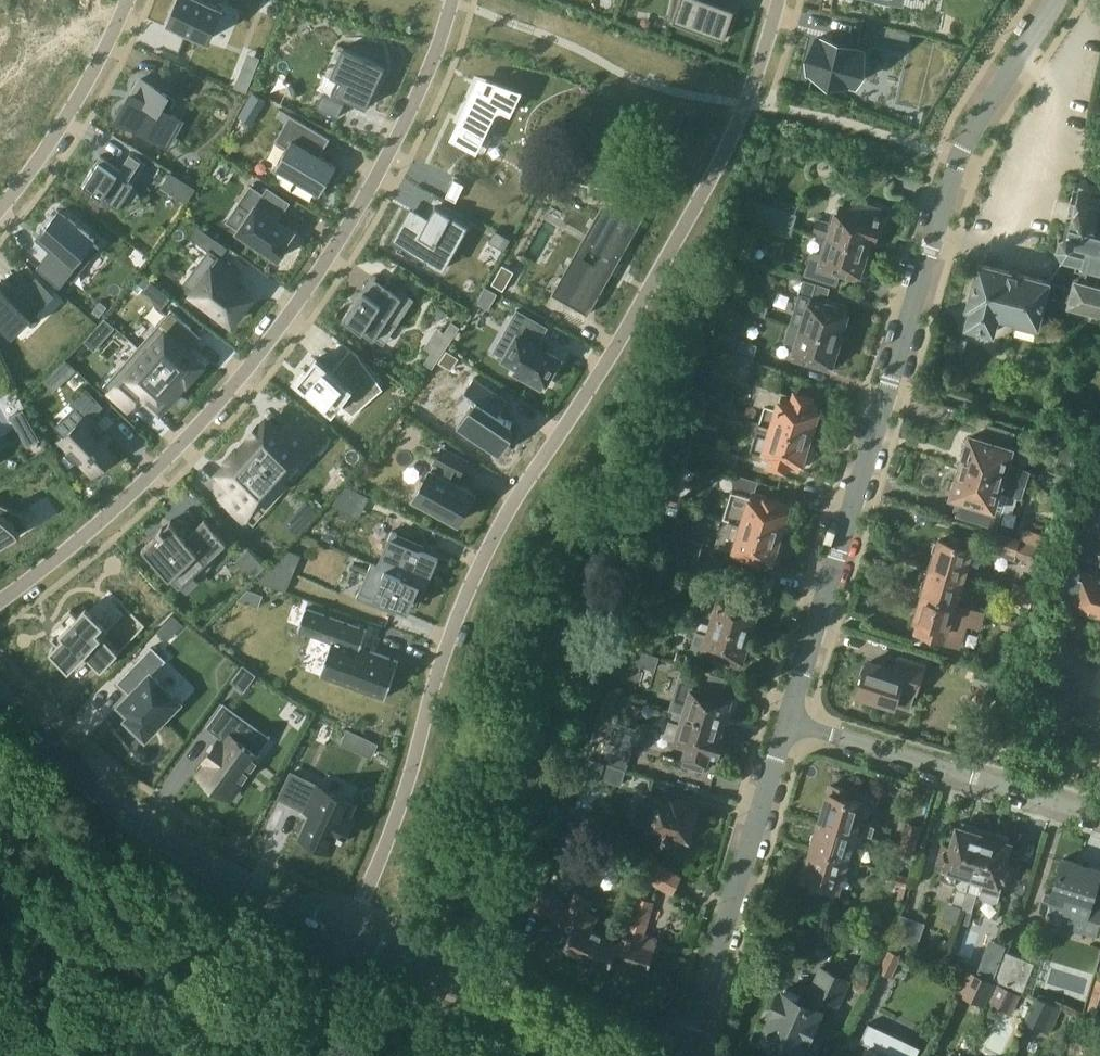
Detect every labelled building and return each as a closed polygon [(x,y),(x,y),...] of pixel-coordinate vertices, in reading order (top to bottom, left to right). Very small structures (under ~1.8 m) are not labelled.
[(170,22),(210,39),(223,7),(204,0),(179,0),(170,22)] [(673,20),(725,39),(733,16),(735,8),(715,1),(716,0),(680,0),(673,20)] [(868,23),(864,38),(886,43),(889,28),(868,23)] [(817,38),(809,71),(857,83),(865,49),(817,38)] [(344,47),(332,75),(342,79),(336,92),(368,107),(380,79),(386,66),(376,61),(344,47)] [(243,67),(235,87),(247,92),(255,71),(243,67)] [(120,117),(119,118),(164,143),(165,141),(163,140),(175,118),(177,119),(178,118),(170,113),(178,98),(141,78),(141,80),(142,80),(134,94),(133,93),(132,95),(133,95),(121,118),(120,117)] [(458,123),(450,139),(453,140),(456,135),(478,145),(485,148),(490,136),(494,138),(495,136),(492,134),(503,110),(512,114),(523,89),(504,84),(504,85),(495,83),(494,85),(481,79),(460,124),(458,123)] [(254,92),(239,116),(252,124),(267,99),(254,92)] [(324,93),(317,107),(339,117),(345,102),(324,93)] [(291,114),(275,140),(288,148),(277,167),(321,193),(338,165),(319,154),(328,138),(330,139),(331,137),(291,114)] [(93,167),(83,183),(119,207),(120,209),(142,198),(135,183),(129,179),(142,159),(131,152),(121,167),(101,154),(100,156),(102,157),(98,164),(96,162),(95,164),(97,165),(95,169),(93,167)] [(1063,259),(1077,262),(1084,264),(1084,265),(1099,269),(1099,183),(1082,178),(1081,183),(1076,182),(1071,202),(1075,204),(1068,236),(1060,239),(1058,250),(1063,259)] [(186,182),(178,195),(187,201),(195,188),(186,182)] [(252,212),(239,231),(279,258),(289,244),(286,242),(294,230),(276,217),(280,212),(282,213),(290,202),(269,187),(264,194),(252,185),(239,203),(252,212)] [(819,219),(815,232),(830,237),(830,236),(868,248),(871,238),(877,240),(883,221),(880,220),(881,214),(880,214),(882,208),(865,203),(864,205),(854,202),(851,211),(840,207),(835,224),(819,219)] [(759,203),(752,224),(780,232),(783,222),(793,225),(796,215),(759,203)] [(393,238),(393,239),(433,261),(443,244),(448,247),(463,220),(454,216),(436,205),(435,207),(437,208),(429,222),(411,212),(405,222),(396,239),(393,238)] [(584,256),(561,297),(576,306),(589,314),(649,209),(612,206),(611,207),(611,208),(589,248),(600,254),(596,263),(584,256)] [(39,265),(38,266),(67,289),(69,288),(65,285),(95,246),(98,249),(100,247),(93,242),(95,239),(59,211),(46,228),(45,227),(43,229),(45,230),(40,236),(57,249),(42,267),(39,265)] [(783,222),(780,232),(790,235),(793,225),(783,222)] [(496,230),(490,241),(505,250),(512,238),(496,230)] [(811,253),(805,274),(836,283),(840,271),(859,277),(863,264),(866,264),(870,251),(867,250),(868,248),(830,236),(830,237),(829,240),(825,253),(811,253)] [(218,239),(210,249),(210,250),(220,257),(221,257),(229,247),(218,239)] [(208,274),(194,293),(214,308),(212,311),(228,322),(229,320),(233,322),(252,297),(233,282),(241,272),(221,257),(220,257),(210,250),(197,266),(208,274)] [(1063,259),(1049,280),(980,263),(969,307),(972,308),(968,325),(994,332),(999,314),(1017,319),(1039,324),(1043,307),(1050,309),(1053,296),(1070,300),(1069,306),(1099,314),(1099,286),(1084,282),(1086,273),(1076,271),(1077,262),(1063,259)] [(503,265),(492,284),(504,290),(515,271),(503,265)] [(0,281),(0,319),(15,333),(56,292),(38,274),(16,295),(1,280),(0,281)] [(804,280),(791,323),(845,340),(845,339),(843,339),(848,322),(846,321),(849,310),(845,309),(846,304),(827,299),(830,288),(804,280)] [(354,303),(344,318),(375,339),(388,319),(397,325),(399,323),(398,322),(414,297),(407,292),(407,291),(399,286),(396,291),(390,287),(381,301),(369,294),(368,293),(367,293),(365,293),(364,294),(363,294),(361,295),(361,296),(355,304),(354,303)] [(486,286),(477,301),(489,308),(497,292),(486,286)] [(159,288),(152,296),(160,303),(167,294),(159,288)] [(99,300),(93,309),(100,314),(106,306),(99,300)] [(755,303),(752,313),(765,316),(768,307),(755,303)] [(172,309),(139,346),(181,384),(187,378),(188,379),(203,363),(186,348),(199,333),(192,327),(172,309)] [(518,336),(505,358),(520,366),(517,372),(541,386),(545,380),(547,381),(560,358),(548,351),(548,350),(547,350),(538,345),(539,345),(538,345),(549,326),(518,309),(506,329),(518,336)] [(105,317),(98,325),(106,332),(113,324),(105,317)] [(1017,319),(1015,327),(1037,332),(1039,324),(1017,319)] [(452,322),(445,333),(452,338),(460,327),(452,322)] [(791,323),(786,341),(798,345),(794,356),(807,360),(806,363),(814,365),(815,362),(831,367),(835,356),(838,357),(843,340),(845,341),(845,340),(791,323)] [(723,333),(718,350),(728,353),(728,354),(752,362),(753,360),(754,360),(758,344),(723,333)] [(139,346),(104,385),(118,398),(131,410),(146,393),(162,408),(171,398),(179,389),(178,389),(181,384),(139,346)] [(308,372),(299,383),(309,391),(321,401),(321,400),(331,408),(337,401),(343,406),(373,380),(356,360),(360,355),(352,348),(334,370),(317,356),(306,370),(308,372)] [(433,350),(426,362),(433,367),(441,355),(433,350)] [(447,351),(440,362),(451,369),(459,358),(447,351)] [(67,359),(58,368),(67,377),(76,368),(67,359)] [(472,404),(458,425),(460,426),(499,452),(513,432),(508,429),(513,422),(499,413),(509,399),(475,377),(466,390),(478,398),(473,405),(472,404)] [(761,385),(755,403),(765,406),(760,422),(761,422),(810,437),(811,435),(814,436),(818,422),(815,422),(819,408),(815,407),(809,405),(811,397),(796,392),(795,396),(761,385)] [(76,407),(56,426),(65,435),(62,439),(71,449),(69,450),(71,451),(71,450),(80,460),(81,462),(82,460),(95,473),(114,455),(104,444),(110,439),(105,434),(106,432),(105,431),(104,432),(98,425),(98,424),(97,423),(96,425),(91,419),(105,405),(104,405),(102,407),(96,401),(98,398),(87,387),(71,402),(76,407)] [(750,419),(746,430),(757,433),(752,449),(764,453),(764,454),(773,456),(770,465),(786,469),(788,461),(802,465),(802,463),(805,463),(809,450),(806,449),(810,437),(761,422),(760,422),(750,419)] [(254,433),(244,445),(280,477),(315,437),(295,420),(282,435),(265,421),(262,424),(261,423),(253,432),(254,433)] [(967,451),(962,465),(1027,485),(1031,469),(1007,462),(1016,432),(989,423),(984,440),(971,436),(970,439),(967,441),(965,448),(967,451)] [(1063,442),(1058,460),(1068,463),(1073,445),(1063,442)] [(231,460),(223,469),(239,483),(225,499),(244,516),(280,477),(244,445),(241,448),(239,447),(229,459),(231,460)] [(432,469),(416,498),(459,521),(475,492),(456,482),(459,475),(460,475),(468,460),(444,446),(435,462),(437,462),(433,469),(432,469)] [(1063,583),(1075,587),(1070,603),(1099,612),(1099,461),(1063,583)] [(955,481),(953,488),(954,492),(954,495),(962,497),(961,501),(957,502),(955,510),(957,513),(957,515),(998,528),(998,527),(1008,494),(1023,498),(1027,485),(962,465),(958,479),(955,481)] [(732,490),(724,518),(731,521),(731,520),(780,535),(781,533),(784,534),(788,521),(785,520),(789,507),(766,500),(768,496),(756,492),(759,480),(737,473),(732,490)] [(348,485),(337,496),(364,509),(370,496),(348,485)] [(307,500),(301,507),(314,518),(319,512),(307,500)] [(16,534),(30,525),(29,524),(28,524),(21,512),(0,503),(0,543),(16,534)] [(161,530),(144,546),(181,586),(182,584),(178,580),(203,556),(207,561),(228,541),(205,517),(204,519),(209,524),(191,540),(172,520),(163,527),(162,526),(160,529),(161,530)] [(727,531),(722,547),(734,551),(734,552),(767,563),(772,564),(772,561),(775,562),(779,549),(776,548),(780,535),(731,520),(731,521),(728,531),(727,531)] [(1025,528),(1021,539),(1044,547),(1048,536),(1025,528)] [(659,529),(654,547),(698,560),(704,542),(659,529)] [(392,530),(378,563),(419,581),(419,582),(427,585),(436,564),(440,556),(434,554),(415,546),(418,541),(398,533),(392,530)] [(992,530),(987,547),(1015,557),(1017,552),(1040,560),(1044,547),(1021,539),(1021,540),(992,530)] [(936,554),(932,566),(965,576),(973,549),(940,539),(939,542),(936,543),(933,551),(936,554)] [(667,552),(662,568),(682,574),(687,558),(667,552)] [(279,559),(258,581),(287,591),(297,566),(279,559)] [(372,561),(357,597),(393,612),(397,602),(409,607),(419,582),(419,581),(378,563),(372,561)] [(925,580),(923,587),(925,590),(924,593),(956,603),(965,576),(932,566),(928,578),(925,580)] [(1015,581),(1012,590),(1034,597),(1039,581),(1029,578),(1027,585),(1015,581)] [(58,642),(51,650),(70,669),(86,653),(102,670),(120,652),(103,635),(125,613),(110,599),(115,595),(109,589),(90,609),(87,606),(78,615),(72,608),(54,626),(58,630),(52,636),(58,642)] [(239,599),(259,606),(263,594),(249,589),(249,590),(239,599)] [(706,601),(700,619),(701,619),(750,634),(754,621),(756,622),(760,609),(758,608),(758,605),(749,602),(751,594),(736,589),(733,597),(721,594),(709,590),(706,601)] [(1012,590),(1009,599),(1031,605),(1034,597),(1012,590)] [(917,607),(914,614),(917,617),(916,620),(920,621),(917,632),(954,643),(961,624),(975,628),(980,610),(956,603),(924,593),(920,605),(917,607)] [(306,607),(299,629),(333,641),(321,674),(386,697),(390,686),(391,686),(396,671),(399,660),(361,647),(367,629),(306,607)] [(174,613),(168,619),(179,629),(185,624),(174,613)] [(1004,616),(1001,627),(1014,631),(1017,620),(1004,616)] [(697,630),(692,646),(704,650),(704,651),(737,661),(741,662),(742,659),(745,660),(749,647),(746,646),(750,634),(701,619),(697,630)] [(143,732),(147,736),(181,701),(153,673),(166,659),(152,646),(121,679),(133,691),(121,703),(131,714),(128,718),(131,722),(130,723),(141,734),(143,732)] [(633,664),(656,670),(660,657),(637,650),(633,664)] [(678,652),(676,661),(685,663),(687,655),(678,652)] [(869,662),(859,693),(863,694),(864,698),(872,700),(874,698),(895,704),(911,709),(916,692),(924,666),(899,658),(895,670),(869,662)] [(244,664),(232,680),(244,689),(256,673),(244,664)] [(1000,675),(979,669),(974,683),(995,689),(1000,675)] [(678,699),(675,709),(723,724),(727,712),(729,713),(733,699),(731,698),(731,696),(727,694),(694,684),(694,685),(682,681),(676,699),(678,699)] [(209,762),(200,774),(230,797),(261,755),(245,743),(257,727),(225,704),(209,726),(226,738),(223,742),(222,741),(220,740),(218,742),(207,758),(205,760),(207,761),(209,762)] [(670,719),(665,737),(677,740),(676,741),(688,745),(689,745),(685,760),(683,764),(704,770),(710,752),(721,755),(726,736),(720,734),(723,724),(675,709),(672,720),(670,719)] [(368,738),(362,751),(373,755),(378,743),(368,738)] [(612,738),(605,763),(626,770),(634,744),(612,738)] [(600,778),(605,763),(587,758),(582,772),(600,778)] [(605,763),(600,778),(622,784),(626,770),(605,763)] [(292,772),(281,797),(314,813),(304,835),(331,848),(338,834),(345,837),(353,820),(346,817),(353,801),(292,772)] [(832,785),(821,820),(856,831),(871,836),(873,825),(859,821),(864,803),(847,798),(850,790),(832,785)] [(642,792),(634,821),(651,826),(648,836),(656,838),(672,843),(675,834),(688,838),(697,809),(690,807),(691,802),(674,797),(673,802),(642,792)] [(573,816),(570,824),(582,830),(586,821),(575,816),(574,815),(573,815),(573,816)] [(814,834),(812,842),(814,845),(813,847),(848,858),(856,831),(821,820),(817,833),(814,834)] [(909,821),(902,845),(915,849),(921,825),(909,821)] [(943,866),(940,877),(956,881),(959,888),(955,902),(963,904),(968,887),(970,880),(985,831),(972,827),(973,824),(961,821),(959,826),(956,825),(950,844),(948,844),(942,866),(943,866)] [(985,831),(970,880),(981,883),(980,887),(982,887),(980,893),(983,897),(993,900),(998,898),(1002,883),(1006,881),(1010,866),(1009,861),(1006,860),(1012,841),(1009,841),(1010,835),(998,832),(997,834),(985,831)] [(902,845),(899,853),(912,857),(915,849),(902,845)] [(806,862),(803,870),(805,873),(804,877),(812,880),(808,892),(835,900),(844,871),(854,874),(858,861),(848,858),(813,847),(809,861),(806,862)] [(1044,898),(1052,900),(1046,918),(1097,932),(1099,920),(1099,904),(1092,901),(1099,874),(1099,868),(1064,858),(1054,891),(1046,889),(1044,898)] [(652,860),(643,876),(673,893),(682,876),(652,860)] [(897,873),(894,883),(902,885),(898,897),(903,899),(909,877),(897,873)] [(541,884),(529,910),(544,916),(546,913),(562,920),(560,924),(572,929),(565,945),(610,966),(613,958),(620,940),(593,928),(598,917),(587,912),(593,900),(574,892),(569,902),(554,895),(556,891),(541,884)] [(968,887),(963,904),(971,907),(976,890),(968,887)] [(620,940),(613,958),(649,970),(659,937),(645,933),(648,922),(655,900),(637,895),(630,916),(620,940)] [(447,902),(441,916),(450,921),(457,906),(447,902)] [(892,938),(904,944),(909,946),(907,952),(915,956),(918,949),(917,949),(925,922),(901,914),(892,938)] [(878,966),(891,938),(883,934),(869,962),(878,966)] [(904,944),(892,938),(891,938),(878,966),(880,968),(879,971),(892,977),(902,955),(899,954),(904,944)] [(1024,990),(1035,962),(1005,950),(994,979),(1024,990)] [(981,963),(978,972),(994,978),(997,969),(981,963)] [(775,1014),(764,1037),(768,1039),(770,1042),(778,1045),(781,1045),(785,1047),(788,1040),(802,1047),(806,1038),(808,1038),(817,1017),(816,1017),(825,997),(838,1003),(849,980),(822,967),(806,1003),(781,991),(771,1012),(775,1014)] [(959,993),(985,1006),(986,1002),(1012,1014),(1021,994),(996,982),(969,969),(959,993)] [(1099,1013),(1099,980),(1095,978),(1087,1010),(1099,1013)] [(1025,1021),(1050,1033),(1062,1007),(1038,995),(1025,1021)] [(864,1055),(917,1055),(921,1046),(919,1045),(918,1047),(879,1028),(879,1026),(870,1022),(861,1040),(870,1044),(864,1055)]
